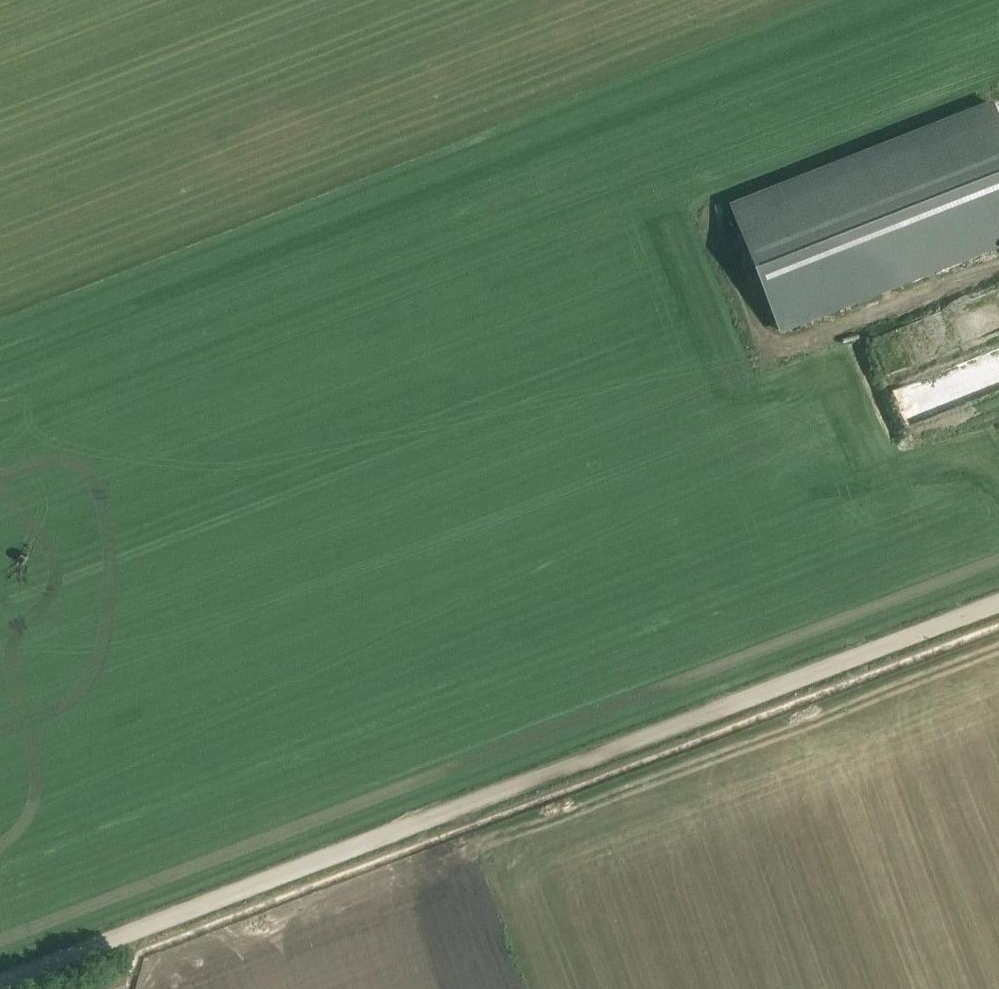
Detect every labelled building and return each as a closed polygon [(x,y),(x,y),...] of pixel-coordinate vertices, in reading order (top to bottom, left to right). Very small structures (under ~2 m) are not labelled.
[(731,207),(779,330),(998,244),(998,119),(993,104),(731,207)]
